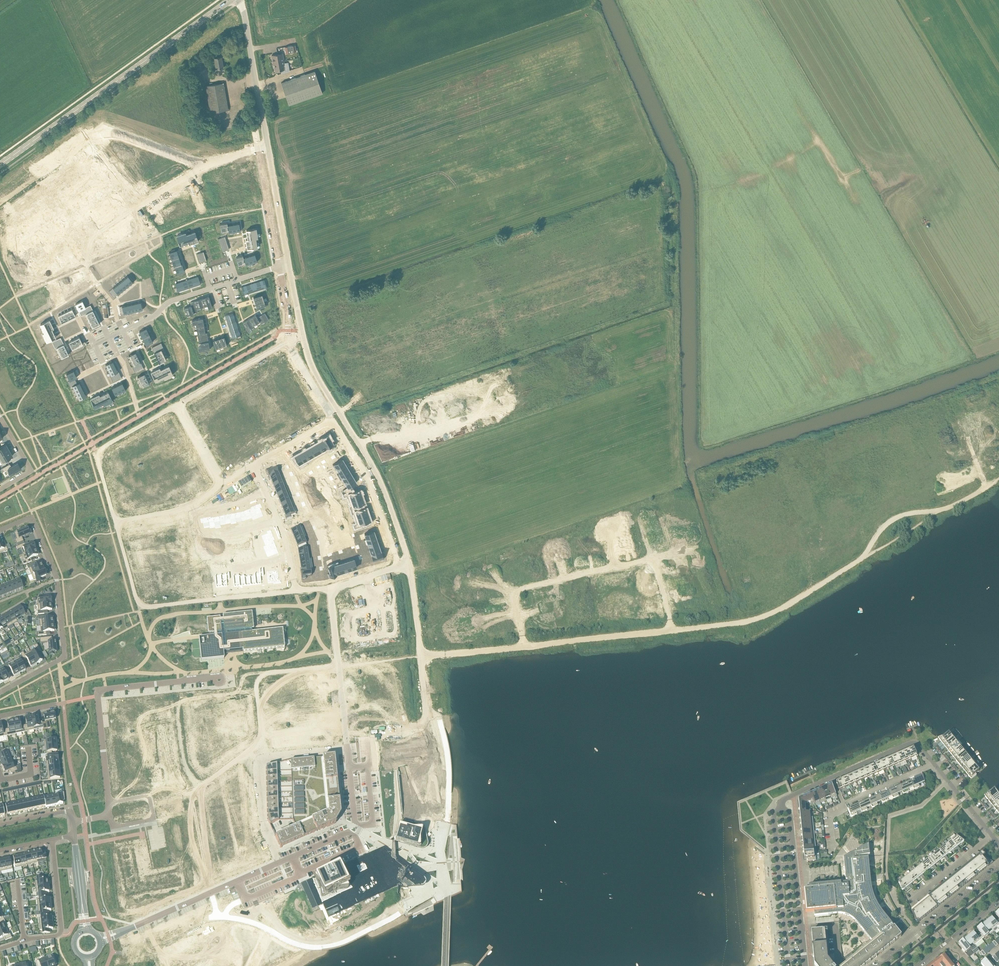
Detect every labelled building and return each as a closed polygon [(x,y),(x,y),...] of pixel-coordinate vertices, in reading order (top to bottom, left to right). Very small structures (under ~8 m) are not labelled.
[(285,47),(286,53),(296,51),(295,45),(285,47)] [(271,55),(273,62),(273,64),(274,64),(275,71),(280,70),(281,73),(290,70),(288,62),(284,63),(282,53),(271,55)] [(222,74),(221,68),(223,67),(221,56),(214,58),(216,67),(215,68),(216,74),(222,74)] [(315,71),(305,74),(281,82),(289,105),(322,93),(315,71)] [(206,86),(210,112),(228,109),(223,83),(206,86)] [(97,160),(87,168),(90,172),(101,165),(97,160)] [(106,164),(98,169),(100,173),(108,167),(106,164)] [(81,166),(78,169),(80,172),(85,178),(87,176),(88,176),(81,166)] [(108,167),(100,173),(103,177),(111,171),(108,167)] [(111,171),(103,177),(106,181),(107,179),(114,175),(111,171)] [(80,172),(74,176),(79,182),(80,181),(85,178),(80,172)] [(71,174),(65,178),(70,185),(76,180),(71,174)] [(114,175),(107,179),(110,183),(118,177),(115,174),(114,175)] [(118,177),(110,183),(113,187),(121,181),(118,177)] [(65,178),(62,181),(68,190),(72,187),(70,185),(65,178)] [(60,186),(48,194),(52,200),(64,192),(60,186)] [(129,190),(122,196),(123,198),(124,199),(126,202),(127,201),(134,196),(132,194),(131,192),(129,190)] [(134,196),(127,201),(129,204),(136,199),(134,196)] [(117,200),(107,207),(109,210),(119,203),(117,200)] [(32,202),(29,205),(31,208),(35,214),(39,212),(37,209),(32,202)] [(119,203),(109,210),(112,214),(121,207),(122,207),(119,203)] [(140,205),(133,210),(136,214),(143,208),(141,205),(140,205)] [(107,207),(97,214),(100,217),(109,210),(107,207)] [(31,208),(25,212),(30,218),(35,214),(31,208)] [(22,210),(16,214),(21,221),(24,218),(26,216),(22,210)] [(109,210),(100,217),(102,221),(103,220),(112,214),(109,210)] [(16,214),(12,217),(19,226),(23,223),(21,221),(16,214)] [(142,218),(138,221),(144,229),(148,226),(142,218)] [(134,224),(139,230),(140,232),(144,229),(138,221),(134,224)] [(92,222),(85,227),(87,230),(94,225),(95,225),(92,222)] [(133,222),(129,225),(135,233),(139,230),(134,224),(133,222)] [(129,225),(126,228),(131,236),(135,233),(129,225)] [(6,230),(4,230),(5,234),(5,237),(6,237),(15,236),(17,236),(18,236),(18,232),(17,228),(16,229),(14,229),(12,229),(10,229),(8,230),(6,230)] [(96,228),(89,233),(92,236),(92,237),(99,232),(99,231),(97,228),(96,228)] [(92,236),(90,238),(93,242),(102,236),(99,232),(92,237),(92,236)] [(118,234),(116,236),(121,243),(124,240),(119,233),(118,234)] [(111,236),(108,238),(108,239),(113,246),(116,243),(117,243),(113,237),(111,236)] [(113,237),(117,243),(116,243),(118,245),(121,243),(116,236),(114,237),(113,237)] [(225,236),(218,238),(222,251),(229,249),(225,236)] [(102,242),(99,245),(104,252),(107,250),(103,243),(102,242)] [(60,243),(57,245),(64,255),(67,252),(60,243)] [(57,245),(53,248),(60,257),(64,255),(57,245)] [(204,251),(197,254),(200,263),(207,261),(204,251)] [(24,252),(10,262),(14,268),(28,258),(24,252)] [(67,252),(64,255),(71,265),(74,262),(67,252)] [(64,255),(60,257),(67,267),(71,265),(64,255)] [(27,263),(19,269),(22,273),(30,267),(27,263)] [(30,267),(22,273),(25,276),(31,272),(33,271),(30,267)] [(25,276),(23,277),(26,281),(34,276),(31,272),(25,276)] [(128,275),(125,278),(130,284),(130,285),(133,282),(128,275)] [(34,276),(26,281),(29,285),(37,279),(34,276)] [(125,278),(122,280),(127,286),(130,284),(125,278)] [(122,280),(119,282),(124,289),(127,286),(122,280)] [(119,282),(116,285),(122,292),(125,289),(124,289),(119,282)] [(116,285),(113,287),(114,288),(118,294),(122,292),(116,285)] [(114,288),(109,292),(114,297),(118,294),(114,288)] [(86,307),(79,311),(81,316),(86,313),(93,310),(90,305),(86,307)] [(257,317),(260,321),(261,324),(269,319),(265,312),(261,315),(257,317)] [(49,319),(41,324),(43,328),(51,323),(49,319)] [(246,320),(243,322),(248,331),(252,329),(250,326),(246,320)] [(51,323),(43,328),(45,332),(52,329),(54,328),(51,323)] [(45,332),(43,333),(45,337),(54,333),(52,329),(45,332)] [(205,333),(197,334),(199,343),(201,343),(208,341),(207,332),(205,333)] [(54,333),(45,337),(47,341),(56,337),(54,333)] [(61,337),(52,342),(55,348),(57,347),(56,347),(64,344),(61,337)] [(161,343),(152,347),(154,352),(161,349),(164,348),(161,343)] [(280,354),(273,358),(274,359),(280,369),(285,367),(280,359),(282,358),(280,354)] [(274,359),(269,362),(275,372),(280,369),(274,359)] [(134,366),(132,366),(135,373),(144,369),(141,362),(134,366)] [(169,365),(165,367),(169,376),(173,374),(169,365)] [(263,365),(258,368),(264,377),(268,374),(263,365)] [(160,367),(155,370),(160,378),(164,376),(160,369),(160,367)] [(160,369),(164,376),(165,378),(169,376),(165,367),(160,369)] [(254,371),(258,379),(259,380),(264,377),(258,368),(254,371)] [(253,369),(248,372),(253,382),(254,382),(258,379),(254,371),(253,369)] [(155,370),(151,372),(155,380),(160,378),(155,370)] [(111,375),(110,375),(113,382),(122,377),(119,371),(110,375),(111,375)] [(248,372),(243,375),(247,383),(245,384),(248,390),(251,388),(250,386),(255,384),(254,382),(253,382),(248,372)] [(294,377),(285,383),(288,387),(297,382),(294,377)] [(70,380),(68,381),(70,386),(72,386),(72,385),(77,383),(75,378),(70,380)] [(233,381),(228,384),(233,393),(238,390),(233,381)] [(297,382),(288,387),(291,392),(299,387),(300,387),(297,382)] [(228,384),(223,387),(224,388),(230,398),(235,395),(233,393),(228,384)] [(299,387),(291,392),(293,397),(302,392),(299,387)] [(224,388),(219,390),(224,400),(225,401),(230,398),(224,388)] [(219,390),(214,393),(219,401),(219,403),(224,400),(219,390)] [(108,392),(104,394),(108,403),(113,401),(108,392)] [(293,397),(291,398),(294,403),(296,402),(296,401),(304,396),(302,392),(293,397)] [(214,393),(210,396),(214,404),(215,404),(219,401),(214,393)] [(99,394),(95,396),(99,405),(103,403),(100,396),(99,394)] [(100,396),(103,403),(104,405),(108,403),(104,394),(100,396)] [(95,396),(91,398),(95,407),(99,405),(95,396)] [(210,396),(205,398),(211,409),(216,406),(215,404),(214,404),(210,396)] [(304,396),(296,401),(296,402),(299,406),(307,401),(304,396)] [(194,404),(194,405),(199,413),(200,415),(205,412),(206,414),(209,412),(205,407),(203,408),(199,402),(194,404)] [(194,403),(187,407),(189,411),(191,410),(194,416),(199,413),(194,405),(194,404),(194,403)] [(310,407),(302,412),(305,417),(313,412),(310,407)] [(313,412),(305,417),(308,422),(313,419),(314,420),(318,418),(314,411),(313,412)] [(171,417),(160,423),(163,428),(174,422),(171,417)] [(289,420),(284,423),(290,433),(295,430),(289,420)] [(174,422),(163,428),(166,433),(168,432),(176,427),(174,422)] [(284,423),(279,425),(285,436),(290,433),(284,423)] [(279,425),(274,428),(280,438),(281,438),(285,436),(279,425)] [(176,427),(168,432),(171,436),(179,431),(176,427)] [(205,431),(201,433),(205,440),(206,439),(216,434),(217,433),(214,428),(206,432),(205,431)] [(274,428),(270,431),(274,438),(272,439),(274,443),(281,439),(281,438),(280,438),(274,428)] [(150,429),(145,432),(151,442),(156,440),(150,429)] [(179,431),(171,436),(173,441),(183,436),(180,431),(179,431)] [(145,432),(140,435),(146,445),(151,442),(145,432)] [(216,434),(206,439),(209,444),(217,439),(218,438),(216,434)] [(140,435),(136,437),(140,446),(141,448),(146,445),(140,435)] [(329,435),(323,438),(328,447),(332,444),(330,439),(331,438),(329,435)] [(183,436),(173,441),(176,446),(182,443),(183,445),(186,442),(183,436)] [(136,437),(131,440),(136,448),(140,446),(136,437)] [(257,438),(252,441),(258,451),(258,452),(265,448),(263,444),(261,445),(257,438)] [(321,441),(318,442),(323,450),(328,447),(323,438),(320,440),(321,441)] [(217,439),(209,444),(212,449),(220,444),(217,439)] [(131,440),(126,443),(132,453),(137,450),(136,448),(131,440)] [(252,441),(248,444),(253,454),(258,451),(252,441)] [(318,442),(314,445),(318,453),(323,450),(318,442)] [(9,450),(6,444),(0,447),(0,455),(9,450)] [(248,444),(243,447),(249,456),(253,454),(248,444)] [(314,445),(309,447),(314,455),(318,453),(314,445)] [(243,447),(238,449),(239,451),(244,459),(249,456),(243,447)] [(309,447),(304,450),(309,458),(314,455),(309,447)] [(0,455),(0,460),(2,465),(8,462),(6,459),(13,455),(9,450),(0,455)] [(304,450),(300,453),(304,461),(304,460),(309,458),(304,450)] [(189,455),(182,459),(185,463),(185,464),(195,458),(191,451),(188,453),(189,455)] [(239,451),(235,454),(239,462),(244,459),(239,451)] [(108,453),(104,454),(106,462),(119,458),(117,453),(109,455),(108,453)] [(300,453),(293,457),(295,460),(297,459),(300,465),(306,463),(304,460),(304,461),(300,453)] [(235,454),(230,457),(234,464),(239,462),(235,454)] [(226,459),(225,459),(230,467),(234,464),(230,457),(226,459)] [(119,458),(106,462),(108,467),(115,465),(116,468),(124,466),(123,462),(120,463),(119,458)] [(185,463),(184,464),(188,472),(195,468),(193,465),(198,463),(195,458),(185,464),(185,463)] [(225,458),(220,461),(223,467),(222,468),(224,472),(231,468),(230,467),(225,459),(226,459),(225,458)] [(342,459),(333,464),(336,469),(337,469),(345,464),(342,459)] [(10,463),(2,468),(4,471),(6,470),(9,475),(15,472),(16,473),(19,471),(18,470),(21,468),(18,462),(11,466),(10,463)] [(345,464),(337,469),(339,473),(340,473),(348,468),(345,464)] [(117,471),(111,473),(112,479),(123,476),(124,476),(122,470),(126,469),(125,465),(124,466),(116,468),(117,471)] [(270,468),(266,470),(269,477),(278,473),(276,468),(271,470),(270,468)] [(339,473),(337,474),(340,479),(342,478),(351,473),(348,468),(340,473),(339,473)] [(278,473),(269,477),(270,480),(271,479),(272,482),(280,478),(278,473)] [(351,473),(342,478),(345,482),(353,478),(351,473)] [(203,474),(198,477),(199,479),(200,479),(204,487),(209,484),(203,474)] [(123,476),(112,479),(114,484),(124,481),(123,476)] [(280,478),(272,482),(274,487),(282,483),(280,478)] [(348,487),(343,490),(345,493),(351,489),(349,487),(356,482),(353,478),(345,482),(348,487)] [(195,482),(199,490),(204,487),(200,479),(199,479),(195,482)] [(124,481),(114,484),(115,489),(127,486),(125,480),(124,481)] [(194,480),(189,482),(190,485),(190,484),(195,492),(199,490),(195,482),(194,480)] [(282,483),(274,487),(276,492),(284,488),(282,483)] [(186,487),(191,496),(195,493),(195,492),(190,484),(190,485),(186,487)] [(185,485),(179,488),(183,495),(182,496),(184,500),(191,496),(186,487),(185,485)] [(284,488),(276,492),(278,497),(288,493),(286,487),(284,488)] [(344,493),(343,493),(344,497),(347,496),(349,501),(350,501),(362,497),(360,491),(352,493),(351,489),(345,493),(344,493)] [(288,493),(278,497),(280,502),(288,498),(288,499),(290,498),(288,493)] [(125,499),(117,502),(119,507),(132,504),(130,498),(133,498),(132,494),(124,496),(125,499)] [(168,494),(162,495),(162,496),(164,505),(172,504),(171,499),(169,500),(168,494)] [(352,506),(350,507),(351,510),(357,508),(356,505),(364,503),(362,497),(350,501),(352,506)] [(288,498),(280,502),(282,507),(290,503),(288,499),(288,498)] [(261,503),(254,506),(258,518),(263,516),(260,508),(262,507),(261,503)] [(290,503),(282,507),(284,512),(292,509),(292,508),(290,503)] [(132,504),(119,507),(121,514),(125,513),(125,511),(133,509),(132,504)] [(251,508),(249,509),(252,518),(253,520),(258,518),(254,506),(251,507),(251,508)] [(292,509),(284,512),(287,519),(291,517),(290,515),(296,513),(294,507),(292,508),(292,509)] [(357,508),(351,510),(352,514),(353,513),(355,519),(368,514),(366,508),(358,511),(357,508)] [(244,511),(240,512),(241,516),(246,515),(247,519),(252,518),(249,509),(244,511)] [(240,512),(235,513),(236,522),(237,522),(246,520),(247,519),(246,515),(241,516),(240,512)] [(357,524),(354,526),(355,529),(364,526),(363,523),(370,520),(368,514),(355,519),(357,524)] [(208,517),(200,519),(201,523),(203,523),(204,528),(210,527),(208,517)] [(190,520),(183,522),(185,535),(191,533),(189,525),(191,525),(190,520)] [(158,536),(154,537),(156,543),(159,542),(159,540),(164,539),(164,536),(162,527),(156,528),(158,536)] [(295,528),(291,529),(294,536),(304,532),(302,527),(296,529),(295,528)] [(28,530),(27,528),(14,533),(17,539),(15,540),(17,544),(24,541),(22,537),(30,534),(29,534),(31,533),(30,529),(28,530)] [(262,536),(259,536),(262,542),(264,541),(274,537),(271,530),(267,531),(268,533),(262,536)] [(374,531),(364,534),(366,539),(375,536),(374,531)] [(304,532),(294,536),(296,541),(305,537),(305,538),(306,537),(304,532)] [(131,535),(126,536),(128,544),(130,543),(129,543),(141,540),(139,534),(135,535),(131,537),(131,535)] [(366,539),(364,540),(366,545),(368,545),(368,544),(377,541),(375,536),(366,539)] [(274,537),(264,541),(266,546),(275,542),(274,540),(275,540),(274,537)] [(305,537),(296,541),(298,547),(298,550),(303,550),(302,545),(306,543),(307,543),(305,538),(305,537)] [(6,545),(3,546),(0,539),(0,553),(5,551),(5,552),(8,551),(6,545)] [(141,540),(129,543),(130,543),(131,548),(138,546),(139,550),(146,548),(145,544),(142,545),(141,540)] [(377,541),(368,544),(370,549),(370,550),(379,546),(377,541)] [(266,546),(263,546),(266,552),(277,547),(275,542),(266,546)] [(25,543),(17,547),(18,550),(21,549),(23,554),(36,549),(33,543),(26,546),(25,543)] [(303,550),(298,550),(299,556),(308,554),(306,544),(306,543),(302,545),(303,550)] [(370,549),(369,550),(371,555),(372,555),(382,551),(381,548),(380,549),(379,546),(370,550),(370,549)] [(277,547),(266,552),(268,557),(279,553),(277,547)] [(25,560),(23,561),(24,565),(32,561),(31,558),(38,555),(40,554),(37,549),(36,550),(36,549),(23,554),(25,560)] [(382,551),(372,555),(373,560),(379,558),(380,560),(384,558),(382,551)] [(144,552),(133,555),(134,561),(146,557),(144,552)] [(146,557),(134,561),(136,566),(147,563),(146,557)] [(354,559),(349,561),(352,570),(357,568),(354,559)] [(338,562),(333,564),(337,576),(340,575),(339,574),(341,573),(339,564),(338,562)] [(31,574),(44,569),(41,563),(34,566),(33,563),(27,566),(28,569),(29,569),(31,574)] [(147,563),(136,566),(137,571),(148,568),(147,563)] [(333,564),(327,565),(330,573),(328,574),(329,578),(337,576),(333,564)] [(148,568),(137,571),(139,576),(150,573),(148,568)] [(260,573),(255,573),(255,575),(256,584),(262,584),(261,576),(264,576),(263,568),(260,569),(260,573)] [(34,580),(36,580),(37,582),(40,580),(39,578),(46,575),(48,574),(46,569),(44,569),(31,574),(34,580)] [(278,570),(273,571),(274,583),(274,584),(281,583),(281,579),(279,579),(278,570)] [(311,570),(301,572),(302,579),(306,579),(306,577),(311,576),(311,570)] [(226,574),(221,575),(222,587),(228,586),(227,580),(230,579),(229,573),(226,573),(226,574)] [(208,578),(203,578),(204,590),(210,589),(209,581),(211,581),(212,581),(212,575),(208,575),(208,578)] [(148,581),(141,583),(142,588),(153,585),(152,580),(155,579),(153,576),(147,578),(148,581)] [(20,579),(15,581),(19,590),(23,588),(21,581),(20,579)] [(177,589),(175,590),(175,594),(183,593),(182,583),(182,580),(176,581),(177,589)] [(14,592),(19,590),(15,581),(10,583),(14,592)] [(10,583),(6,585),(9,594),(14,592),(10,583)] [(6,585),(1,587),(4,595),(9,594),(6,585)] [(142,588),(141,588),(143,596),(147,595),(147,593),(155,591),(153,585),(142,588)] [(38,605),(52,603),(51,603),(53,603),(53,597),(51,597),(43,598),(43,595),(39,596),(39,598),(37,598),(38,605)] [(38,605),(38,611),(38,614),(44,614),(44,611),(52,610),(51,604),(52,604),(52,603),(38,605)] [(16,609),(21,617),(26,614),(20,606),(16,609)] [(11,611),(16,620),(17,620),(21,617),(16,609),(11,611)] [(16,620),(11,611),(7,614),(13,625),(18,622),(17,620),(16,620)] [(209,637),(199,638),(201,661),(224,658),(224,652),(243,650),(243,652),(285,648),(283,629),(254,632),(252,612),(223,615),(223,617),(220,617),(207,619),(208,634),(209,637)] [(13,625),(7,614),(2,617),(8,627),(13,625)] [(39,620),(40,626),(54,624),(53,618),(45,619),(45,616),(38,616),(39,620)] [(0,618),(0,624),(4,630),(8,627),(2,617),(0,618)] [(54,625),(54,624),(40,626),(41,632),(38,632),(38,636),(47,635),(46,632),(54,631),(54,630),(56,630),(55,625),(54,625)] [(52,641),(52,637),(40,638),(40,643),(48,642),(50,653),(50,655),(54,655),(54,652),(57,652),(55,641),(52,641)] [(37,664),(43,660),(39,653),(41,652),(37,644),(34,646),(36,648),(30,651),(37,664)] [(24,661),(27,659),(31,667),(31,666),(32,668),(37,665),(36,664),(37,664),(30,651),(25,654),(23,652),(20,653),(21,655),(24,661)] [(20,673),(26,670),(22,662),(24,661),(21,655),(18,657),(19,658),(13,661),(20,673)] [(20,673),(13,661),(8,664),(8,663),(5,665),(8,670),(10,669),(14,676),(15,676),(16,677),(20,674),(20,673)] [(0,667),(0,676),(3,682),(9,679),(5,672),(8,670),(5,665),(0,667)] [(51,712),(51,713),(44,715),(46,722),(43,723),(44,728),(43,728),(44,729),(51,728),(49,720),(56,719),(54,713),(53,713),(53,712),(51,712)] [(38,716),(32,717),(34,730),(43,728),(44,728),(43,723),(42,721),(39,722),(38,716)] [(25,732),(34,730),(32,717),(26,718),(27,725),(24,725),(25,732)] [(25,732),(24,725),(21,726),(19,719),(13,721),(16,734),(25,732)] [(16,734),(13,721),(8,722),(9,729),(6,729),(7,736),(16,734)] [(197,728),(187,729),(190,761),(203,779),(217,769),(212,762),(207,766),(200,757),(197,728)] [(944,735),(938,738),(944,745),(953,738),(949,733),(945,736),(944,735)] [(46,738),(43,738),(44,740),(44,746),(45,746),(57,745),(56,739),(51,739),(50,737),(49,737),(46,738)] [(956,743),(953,738),(944,745),(947,750),(956,743)] [(241,741),(237,744),(241,750),(246,747),(241,741)] [(960,747),(956,743),(947,750),(951,754),(960,747)] [(237,744),(232,747),(237,753),(241,750),(237,744)] [(45,746),(46,754),(48,754),(52,753),(52,751),(57,751),(57,745),(45,746)] [(0,755),(0,759),(1,761),(12,756),(15,755),(12,747),(8,748),(4,750),(2,750),(4,753),(0,755)] [(232,747),(228,750),(233,756),(237,753),(232,747)] [(964,752),(960,747),(951,754),(955,759),(964,752)] [(908,752),(911,758),(918,756),(917,751),(915,752),(914,749),(908,752)] [(228,750),(224,753),(229,759),(233,756),(228,750)] [(903,754),(906,761),(911,758),(908,752),(903,754)] [(968,757),(964,752),(955,759),(959,764),(968,757)] [(48,754),(48,756),(45,756),(46,762),(58,760),(58,755),(52,755),(52,753),(48,754)] [(224,753),(220,756),(225,763),(229,759),(224,753)] [(897,756),(900,763),(906,761),(903,754),(897,756)] [(3,766),(14,762),(12,756),(1,761),(3,766)] [(220,756),(216,759),(221,766),(225,763),(220,756)] [(278,835),(275,837),(274,834),(280,848),(282,847),(323,829),(336,823),(341,815),(337,774),(336,763),(335,756),(314,758),(315,767),(307,768),(300,769),(291,770),(291,771),(291,777),(292,782),(292,787),(292,793),(292,798),(292,804),(292,809),(293,815),(293,820),(296,827),(291,830),(278,835)] [(892,759),(895,766),(900,763),(897,756),(892,759)] [(971,761),(968,757),(959,764),(962,768),(971,761)] [(314,758),(306,759),(307,768),(315,767),(314,758)] [(216,759),(212,762),(217,769),(221,766),(216,759)] [(299,759),(291,760),(291,770),(300,769),(299,759)] [(306,759),(299,759),(300,769),(307,768),(306,759)] [(886,761),(889,768),(895,766),(892,759),(886,761)] [(881,764),(884,771),(889,768),(886,761),(881,764)] [(975,766),(971,761),(962,768),(966,773),(975,766)] [(17,770),(18,770),(16,767),(14,762),(3,766),(5,772),(10,770),(12,773),(17,770)] [(238,764),(230,770),(234,775),(242,769),(238,764)] [(273,765),(266,766),(267,772),(273,772),(277,772),(277,764),(273,765)] [(875,766),(878,773),(884,771),(881,764),(875,766)] [(381,772),(388,838),(405,843),(405,842),(409,843),(409,844),(422,847),(422,848),(423,848),(424,847),(425,847),(426,847),(426,846),(427,845),(427,844),(427,843),(426,839),(426,837),(426,836),(425,828),(404,820),(403,816),(399,771),(381,772),(382,765),(381,770),(381,772)] [(870,769),(873,775),(878,773),(875,766),(870,769)] [(979,771),(975,766),(966,773),(971,779),(977,775),(975,774),(979,771)] [(242,769),(234,775),(238,779),(245,773),(242,769)] [(864,771),(867,778),(873,775),(870,769),(864,771)] [(859,773),(862,780),(867,778),(864,771),(859,773)] [(245,773),(238,779),(241,784),(249,778),(245,773)] [(853,776),(856,783),(862,780),(859,773),(853,776)] [(222,776),(214,783),(219,790),(217,787),(225,781),(222,776)] [(848,778),(851,785),(856,783),(853,776),(848,778)] [(923,776),(911,781),(914,789),(920,787),(919,785),(925,782),(923,776)] [(183,781),(188,789),(193,787),(188,778),(183,781)] [(249,778),(241,784),(245,789),(247,786),(252,783),(249,778)] [(842,781),(845,788),(851,785),(848,778),(842,781)] [(183,792),(188,789),(183,781),(179,784),(183,792)] [(842,781),(836,783),(840,790),(845,788),(842,781)] [(911,781),(900,786),(904,794),(909,791),(908,789),(913,787),(914,789),(911,781)] [(214,783),(210,786),(215,793),(219,790),(214,783)] [(249,795),(245,796),(254,795),(252,783),(247,786),(249,795)] [(179,784),(174,787),(179,795),(183,792),(179,784)] [(837,796),(832,785),(826,788),(831,799),(837,796)] [(210,786),(206,789),(211,796),(215,793),(210,786)] [(900,786),(890,790),(893,798),(899,796),(898,794),(903,792),(904,794),(900,786)] [(174,798),(179,795),(174,787),(169,790),(174,798)] [(821,790),(826,801),(831,799),(826,788),(821,790)] [(206,789),(196,796),(202,799),(209,793),(211,796),(206,789)] [(165,793),(169,800),(174,798),(169,790),(165,793)] [(821,790),(816,792),(820,801),(821,803),(826,801),(821,790)] [(890,790),(880,795),(879,795),(883,803),(888,801),(887,798),(892,796),(893,798),(890,790)] [(990,791),(986,794),(984,796),(989,802),(998,794),(994,790),(991,793),(990,791)] [(56,794),(55,794),(57,805),(58,805),(63,804),(63,803),(62,800),(65,800),(64,792),(61,793),(60,793),(56,794)] [(816,792),(811,794),(813,800),(815,804),(820,801),(816,792)] [(165,793),(160,795),(165,803),(169,800),(165,793)] [(811,794),(799,800),(805,804),(813,800),(811,794)] [(998,794),(989,802),(993,806),(998,802),(998,795),(998,794)] [(165,803),(160,795),(155,798),(157,801),(160,806),(165,803)] [(879,795),(869,799),(869,800),(873,808),(878,805),(877,803),(882,801),(883,803),(879,795)] [(202,799),(196,796),(197,808),(206,808),(206,807),(202,808),(202,799)] [(869,800),(859,804),(862,812),(867,810),(867,808),(871,805),(872,808),(873,808),(869,800)] [(862,812),(859,804),(848,809),(851,817),(857,814),(856,812),(861,810),(862,812)] [(274,815),(268,815),(268,820),(270,824),(275,822),(279,821),(279,815),(274,815)] [(957,846),(964,841),(957,836),(951,840),(960,851),(961,850),(957,846)] [(208,838),(198,839),(199,848),(203,848),(203,844),(208,844),(208,838)] [(956,848),(959,852),(960,851),(951,840),(945,845),(951,852),(956,848)] [(264,842),(260,844),(263,852),(268,850),(264,842)] [(260,844),(255,846),(259,854),(263,852),(260,844)] [(872,941),(873,940),(891,925),(889,923),(890,922),(883,913),(880,910),(878,906),(876,902),(874,898),(873,893),(872,889),(871,884),(868,858),(868,856),(870,856),(869,845),(856,851),(857,851),(857,852),(844,858),(846,880),(847,880),(848,882),(809,886),(809,889),(803,890),(806,913),(814,912),(815,916),(837,914),(840,914),(845,915),(849,917),(853,919),(857,922),(872,941)] [(940,850),(948,860),(949,859),(946,856),(951,852),(945,845),(940,850)] [(255,846),(251,848),(254,856),(259,854),(255,846)] [(246,849),(250,858),(254,856),(251,848),(247,849),(246,849)] [(246,849),(241,851),(245,860),(250,858),(246,849)] [(36,851),(38,862),(44,861),(43,859),(47,858),(45,852),(42,853),(41,850),(36,851)] [(296,890),(293,892),(294,893),(296,891),(298,894),(303,891),(312,910),(323,906),(331,924),(361,910),(359,905),(398,887),(406,887),(423,886),(423,885),(424,885),(424,884),(425,884),(425,883),(425,882),(425,881),(424,881),(424,880),(383,850),(300,887),(296,890)] [(944,857),(947,861),(948,860),(940,850),(934,854),(939,861),(944,857)] [(241,851),(236,854),(240,863),(245,860),(241,851)] [(27,865),(32,864),(30,852),(24,854),(25,854),(27,865)] [(815,852),(816,852),(804,853),(805,859),(808,858),(808,861),(815,861),(816,861),(815,852)] [(19,855),(21,867),(27,865),(25,854),(24,854),(19,855)] [(236,854),(230,856),(234,865),(240,863),(236,854)] [(981,857),(912,912),(917,924),(993,862),(989,859),(982,854),(980,855),(981,857)] [(928,859),(936,870),(937,869),(934,865),(939,861),(934,854),(928,859)] [(19,855),(13,857),(16,868),(21,867),(19,855)] [(230,856),(225,858),(229,867),(234,865),(230,856)] [(10,858),(4,859),(7,873),(13,872),(10,858)] [(225,858),(220,861),(224,870),(229,867),(225,858)] [(932,867),(935,870),(936,870),(928,859),(922,864),(927,870),(932,867)] [(220,861),(215,863),(219,872),(224,870),(220,861)] [(215,863),(210,865),(214,874),(219,872),(215,863)] [(916,869),(925,879),(926,878),(922,874),(927,870),(922,864),(916,869)] [(210,865),(205,867),(209,876),(214,874),(210,865)] [(921,876),(924,880),(925,879),(916,869),(910,873),(916,880),(921,876)] [(904,878),(913,888),(914,888),(911,884),(916,880),(910,873),(904,878)] [(37,877),(37,881),(35,881),(36,887),(49,885),(49,881),(48,881),(48,880),(45,880),(44,876),(37,877)] [(909,885),(912,889),(913,888),(904,878),(899,883),(902,891),(909,885)] [(49,891),(49,890),(50,890),(49,885),(36,887),(36,893),(39,893),(39,896),(46,895),(46,892),(49,891)] [(51,904),(51,899),(50,899),(50,898),(47,898),(46,895),(39,896),(39,899),(37,899),(38,905),(51,904)] [(51,909),(52,909),(51,904),(38,905),(38,911),(41,911),(41,914),(48,914),(47,910),(51,910),(51,909)] [(0,912),(0,922),(5,920),(10,918),(9,915),(3,917),(1,911),(0,912)] [(52,918),(52,917),(48,917),(48,914),(41,914),(41,918),(39,918),(40,924),(53,923),(53,918),(52,918)] [(998,925),(998,923),(998,921),(995,923),(992,918),(991,919),(989,921),(987,922),(993,930),(998,925)] [(0,922),(0,932),(8,929),(5,920),(0,922)] [(982,925),(989,934),(993,930),(987,922),(986,923),(986,922),(984,924),(982,926),(982,925)] [(53,929),(53,928),(54,927),(53,923),(40,924),(40,930),(43,930),(43,933),(49,933),(49,929),(53,929)] [(891,925),(873,940),(865,947),(841,965),(865,965),(873,959),(901,936),(894,928),(893,928),(891,925)] [(977,929),(981,934),(979,936),(982,939),(984,938),(989,934),(982,925),(977,929)] [(6,940),(12,937),(8,929),(0,932),(0,939),(4,937),(6,940)] [(826,962),(823,931),(811,932),(815,965),(829,965),(826,962)] [(969,937),(968,937),(977,948),(975,945),(982,939),(979,936),(977,938),(973,933),(972,934),(970,935),(970,936),(969,937)] [(965,939),(966,939),(964,941),(964,940),(963,940),(972,951),(973,952),(977,948),(968,937),(968,938),(968,937),(965,939)] [(959,944),(963,949),(962,950),(967,955),(972,951),(963,940),(959,944)] [(944,955),(932,965),(933,965),(953,965),(944,955)] [(45,959),(48,965),(54,965),(55,964),(57,964),(55,956),(45,959)] [(35,961),(37,965),(48,965),(45,959),(45,958),(35,961)]
